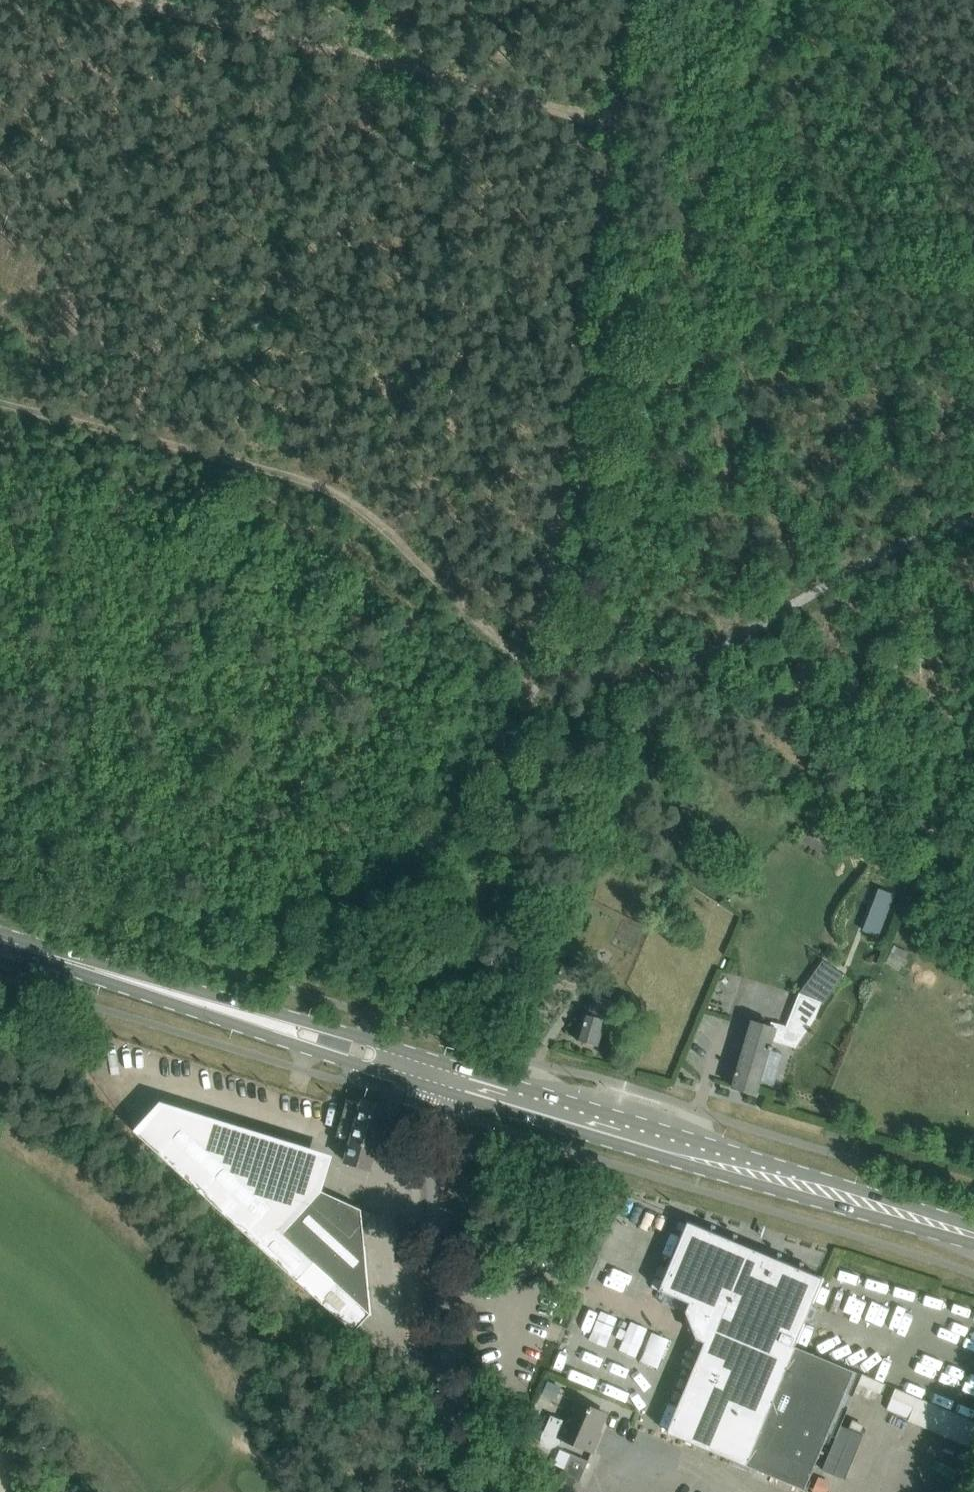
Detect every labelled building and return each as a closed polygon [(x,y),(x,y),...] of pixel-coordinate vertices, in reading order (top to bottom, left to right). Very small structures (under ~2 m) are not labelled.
[(821,827),(814,838),(824,845),(832,834),(821,827)] [(879,889),(863,931),(878,936),(894,896),(879,889)] [(737,1072),(736,1072),(735,1075),(736,1075),(733,1088),(756,1095),(769,1050),(772,1051),(773,1046),(770,1046),(772,1040),(796,1047),(807,1031),(815,1019),(821,1003),(824,1005),(844,975),(823,961),(800,994),(787,1027),(771,1022),(770,1027),(752,1021),(737,1072)] [(585,1014),(582,1021),(577,1040),(598,1047),(606,1020),(611,1001),(591,995),(585,1014)] [(376,1149),(388,1108),(363,1101),(362,1104),(347,1099),(336,1137),(351,1142),(346,1162),(370,1169),(376,1149)] [(370,1314),(371,1315),(362,1209),(317,1189),(323,1169),(315,1156),(162,1109),(143,1130),(142,1129),(138,1134),(355,1333),(354,1331),(370,1314)] [(668,1432),(686,1440),(685,1442),(691,1445),(692,1442),(805,1490),(854,1371),(795,1347),(825,1278),(688,1220),(658,1291),(693,1305),(691,1312),(700,1335),(707,1338),(668,1432)] [(549,1383),(544,1395),(556,1400),(561,1388),(549,1383)] [(575,1400),(565,1422),(551,1415),(544,1431),(542,1435),(542,1441),(544,1445),(549,1447),(554,1446),(558,1442),(560,1437),(592,1452),(598,1438),(596,1437),(606,1414),(575,1400)] [(564,1469),(579,1482),(588,1461),(571,1453),(564,1469)]
